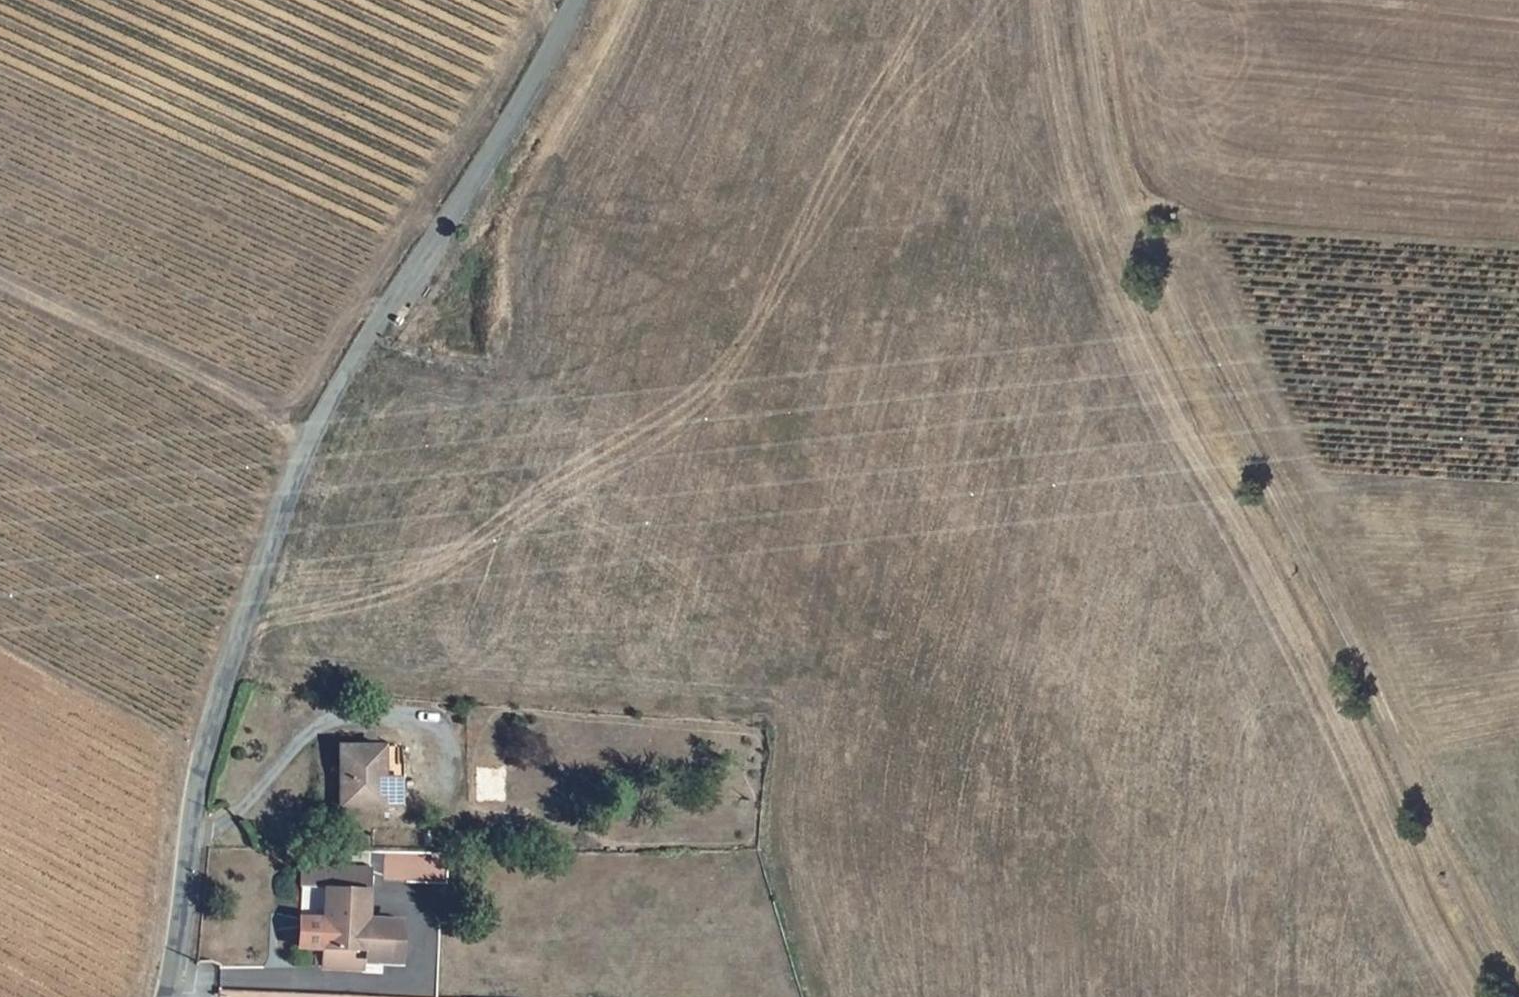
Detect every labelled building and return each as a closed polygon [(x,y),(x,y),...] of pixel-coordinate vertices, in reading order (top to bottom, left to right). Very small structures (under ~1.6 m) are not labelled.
[(397,737),(346,736),(346,797),(395,799),(397,737)] [(397,737),(395,799),(411,799),(412,738),(397,737)] [(504,787),(502,753),(477,754),(479,788),(504,787)] [(375,858),(310,859),(311,880),(334,879),(335,910),(311,910),(312,939),(330,939),(330,956),(335,956),(335,939),(377,939),(377,948),(404,948),(403,906),(376,906),(375,858)] [(335,956),(335,958),(377,958),(377,948),(377,939),(335,939),(335,956)]
